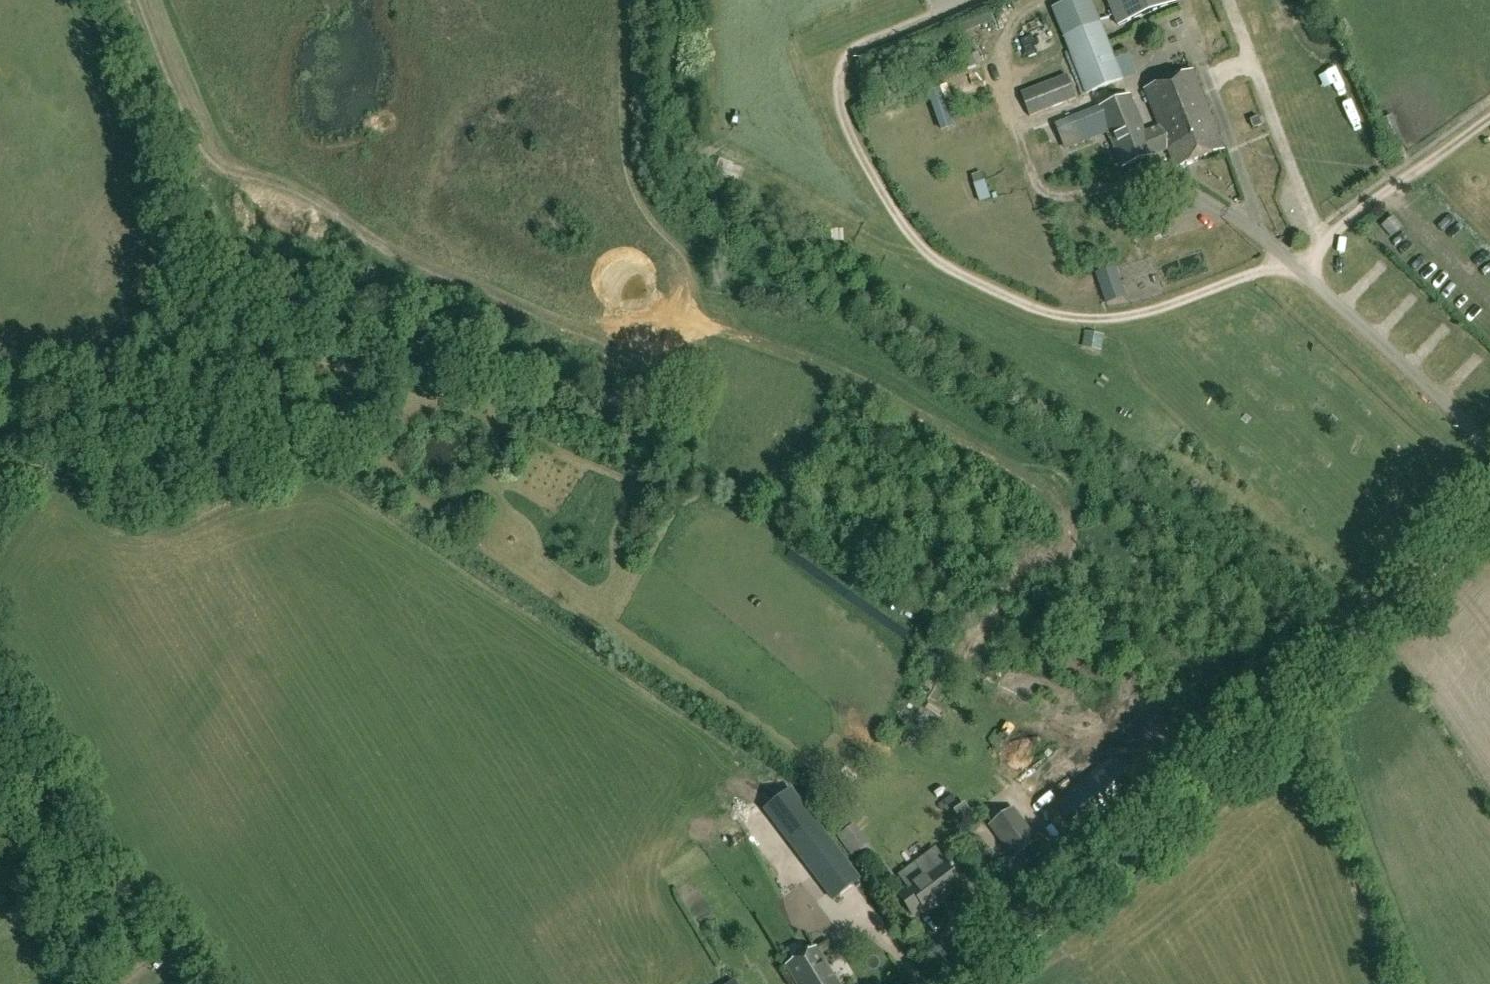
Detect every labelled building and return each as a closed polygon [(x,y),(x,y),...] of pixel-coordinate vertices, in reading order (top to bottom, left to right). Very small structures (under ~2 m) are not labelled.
[(1092,0),(1072,0),(1052,8),(1086,94),(1123,78),(1092,0)] [(1177,0),(1108,0),(1118,25),(1178,2),(1177,0)] [(1052,56),(1055,30),(1034,28),(1031,54),(1052,56)] [(951,92),(985,79),(980,66),(946,79),(951,92)] [(1175,168),(1224,148),(1193,70),(1144,90),(1159,127),(1144,132),(1153,155),(1168,148),(1175,168)] [(1024,118),(1080,95),(1071,72),(1015,95),(1024,118)] [(1153,155),(1144,132),(1129,96),(1099,107),(1099,105),(1055,122),(1062,137),(1081,129),(1085,136),(1107,127),(1123,167),(1153,155)] [(985,203),(996,200),(989,177),(979,180),(985,203)] [(1401,215),(1387,220),(1393,236),(1407,230),(1401,215)] [(1106,303),(1119,299),(1116,292),(1122,290),(1115,267),(1102,271),(1105,279),(1099,281),(1106,303)] [(1085,344),(1099,346),(1101,335),(1087,333),(1085,344)] [(1056,806),(1072,826),(1114,796),(1097,775),(1056,806)] [(860,880),(805,809),(779,829),(834,900),(860,880)] [(1016,857),(1036,842),(1012,811),(993,825),(1016,857)] [(865,827),(848,834),(859,862),(876,855),(865,827)] [(950,868),(944,862),(898,896),(912,915),(922,908),(926,913),(942,902),(941,900),(962,885),(952,871),(954,870),(951,867),(950,868)] [(810,949),(784,968),(795,983),(835,983),(810,949)]
